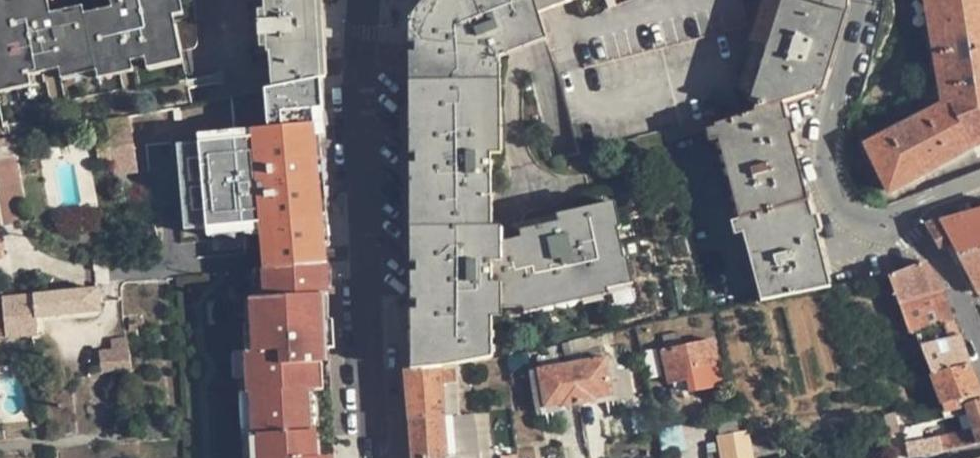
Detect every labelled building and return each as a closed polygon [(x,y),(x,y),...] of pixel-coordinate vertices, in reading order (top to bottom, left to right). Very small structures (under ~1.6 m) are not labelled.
[(96,61),(98,68),(194,48),(197,44),(198,36),(197,20),(178,25),(172,0),(112,0),(114,8),(86,14),(84,6),(51,12),(48,0),(0,0),(0,82),(96,61)] [(266,11),(261,12),(262,48),(272,48),(272,54),(324,45),(321,0),(266,0),(266,11)] [(548,28),(543,12),(539,0),(438,0),(425,17),(417,369),(435,367),(457,363),(493,356),(493,293),(522,294),(524,301),(605,284),(605,280),(622,276),(609,211),(520,230),(521,237),(490,245),(491,49),(548,28)] [(543,12),(575,0),(539,0),(543,12)] [(752,102),(758,105),(754,112),(783,102),(816,91),(843,3),(843,0),(784,0),(752,102)] [(943,107),(868,144),(891,190),(970,148),(979,144),(979,0),(926,0),(943,107)] [(272,54),(273,87),(325,78),(326,78),(324,45),(272,54)] [(276,141),(316,134),(318,133),(316,104),(326,103),(325,80),(264,91),(270,142),(276,141)] [(276,145),(276,141),(270,142),(264,91),(134,115),(141,174),(249,157),(249,150),(276,145)] [(715,125),(763,301),(831,287),(783,102),(754,112),(715,125)] [(111,156),(109,134),(94,136),(96,158),(111,156)] [(204,224),(206,246),(226,244),(258,240),(251,180),(198,186),(204,224)] [(186,226),(204,224),(198,186),(182,188),(186,226)] [(928,224),(941,247),(952,243),(979,293),(979,210),(928,224)] [(226,258),(226,244),(206,246),(206,252),(218,259),(226,258)] [(926,261),(889,275),(901,305),(943,290),(932,270),(926,261)] [(328,264),(264,269),(265,296),(254,296),(254,349),(244,349),(242,349),(243,391),(247,391),(248,457),(313,457),(313,391),(312,364),(320,364),(320,349),(319,331),(321,331),(320,295),(328,295),(328,264)] [(265,296),(264,269),(254,270),(254,296),(265,296)] [(102,287),(5,296),(8,337),(39,334),(38,316),(105,310),(102,287)] [(954,321),(943,290),(901,305),(911,332),(916,331),(954,321)] [(328,295),(320,295),(321,331),(319,331),(320,349),(328,349),(328,295)] [(254,349),(254,296),(243,296),(244,349),(254,349)] [(916,331),(933,373),(971,364),(969,360),(961,336),(954,321),(916,331)] [(104,370),(133,368),(131,340),(102,342),(104,370)] [(687,368),(700,365),(717,361),(713,341),(664,351),(670,381),(689,377),(687,368)] [(243,391),(242,349),(232,350),(232,391),(243,391)] [(563,405),(579,403),(572,363),(556,366),(553,357),(540,359),(541,369),(540,369),(547,406),(562,403),(563,405)] [(607,357),(572,363),(579,403),(597,399),(597,398),(613,395),(611,380),(620,379),(617,360),(608,361),(607,357)] [(460,415),(457,363),(435,367),(417,369),(408,370),(412,421),(447,416),(447,417),(461,416),(460,415)] [(461,416),(474,415),(471,364),(457,363),(460,415),(461,416)] [(321,390),(320,364),(312,364),(313,391),(321,390)] [(968,405),(979,401),(979,388),(975,374),(971,364),(933,373),(943,404),(966,399),(968,405)] [(701,374),(700,365),(687,368),(689,377),(701,374)] [(247,391),(243,391),(232,391),(233,457),(248,457),(247,391)] [(945,412),(969,407),(968,405),(966,399),(943,404),(945,412)] [(967,430),(939,436),(940,439),(934,440),(908,446),(910,457),(979,443),(979,401),(968,405),(969,407),(971,413),(975,428),(967,430)] [(904,449),(898,412),(886,414),(893,450),(894,451),(904,449)] [(962,415),(967,430),(975,428),(971,413),(962,415)] [(474,415),(479,457),(488,457),(483,414),(474,415)] [(474,415),(461,416),(447,417),(447,416),(412,421),(415,457),(479,457),(474,415)] [(717,418),(719,436),(740,432),(736,415),(717,418)] [(934,440),(930,423),(904,428),(908,446),(934,440)] [(722,452),(752,447),(749,431),(740,432),(719,436),(722,452)] [(753,453),(752,447),(722,452),(723,457),(754,457),(753,453)]
